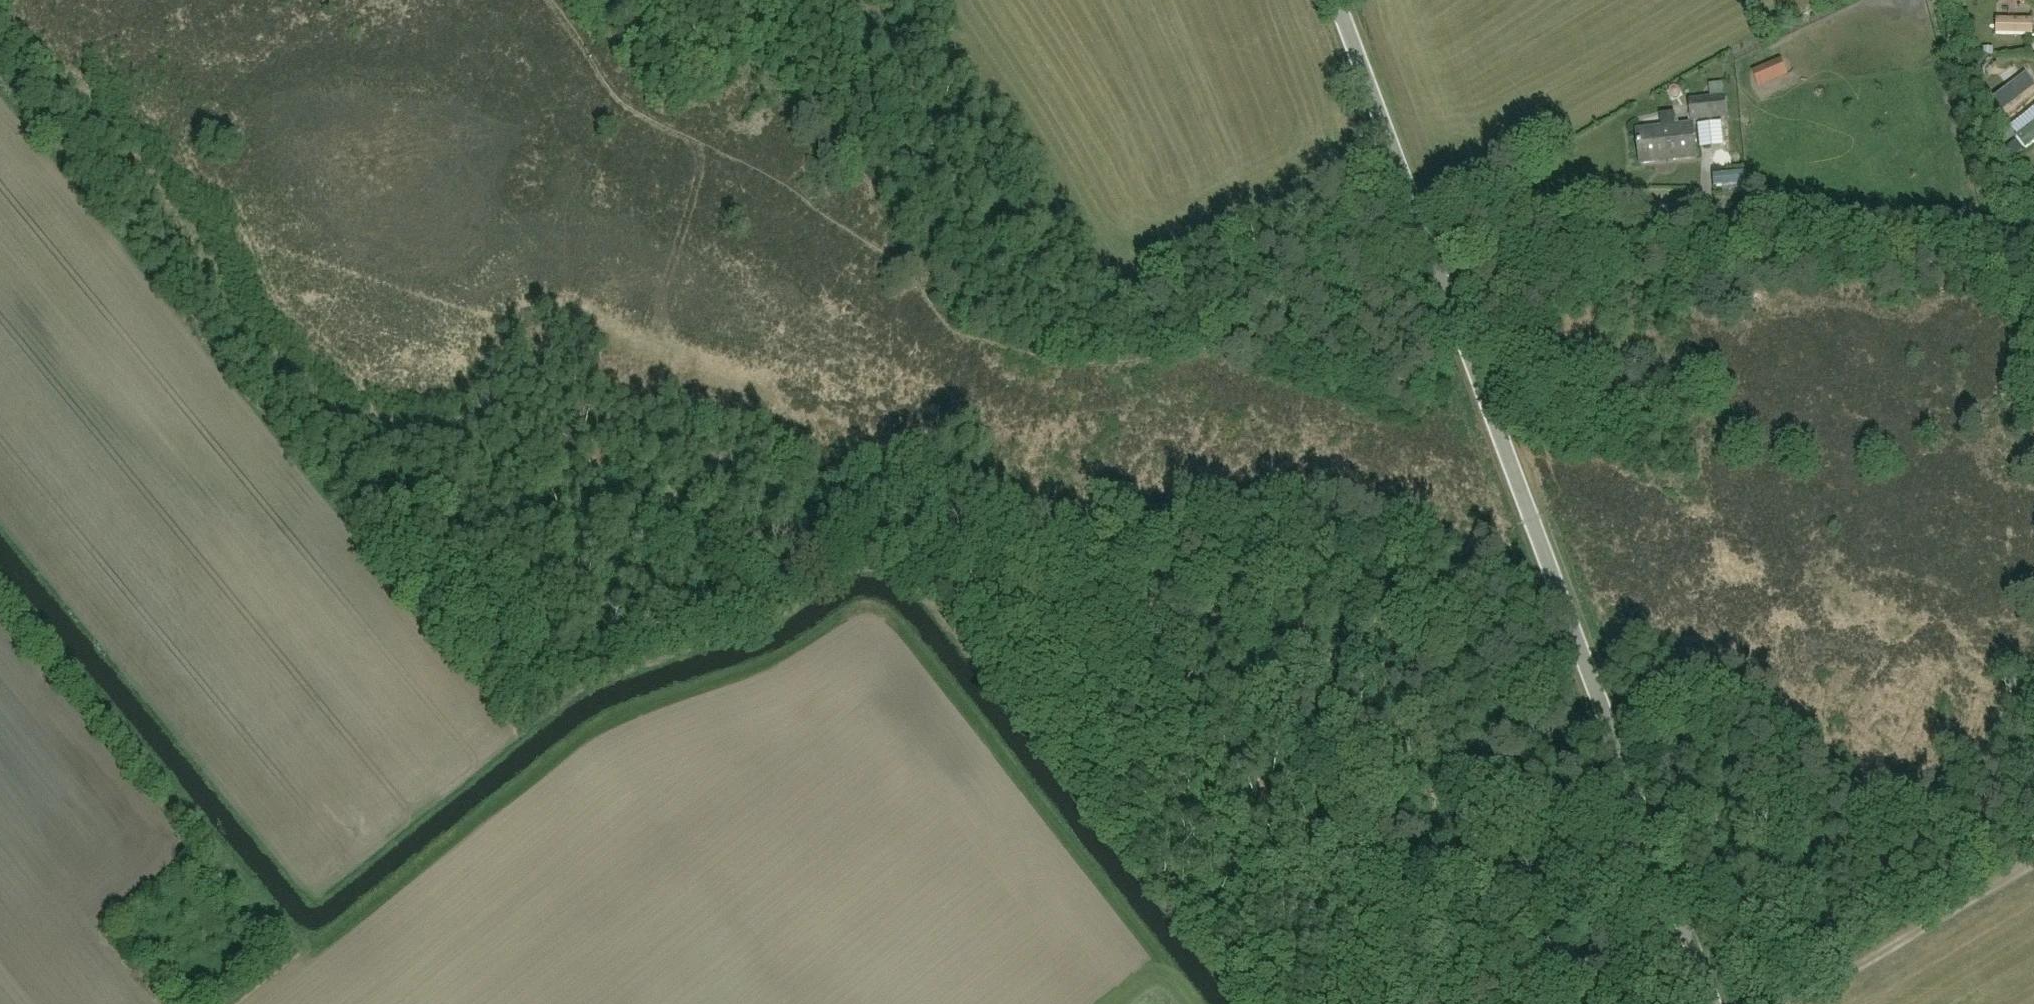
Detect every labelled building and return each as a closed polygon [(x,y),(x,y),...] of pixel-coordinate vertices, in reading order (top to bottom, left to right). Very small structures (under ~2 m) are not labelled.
[(2002,37),(2033,37),(2033,20),(2003,19),(2002,37)] [(1692,121),(1726,117),(1723,83),(1709,85),(1710,97),(1690,99),(1692,121)] [(1661,128),(1638,130),(1641,162),(1696,157),(1692,125),(1676,126),(1674,113),(1660,114),(1661,128)]
